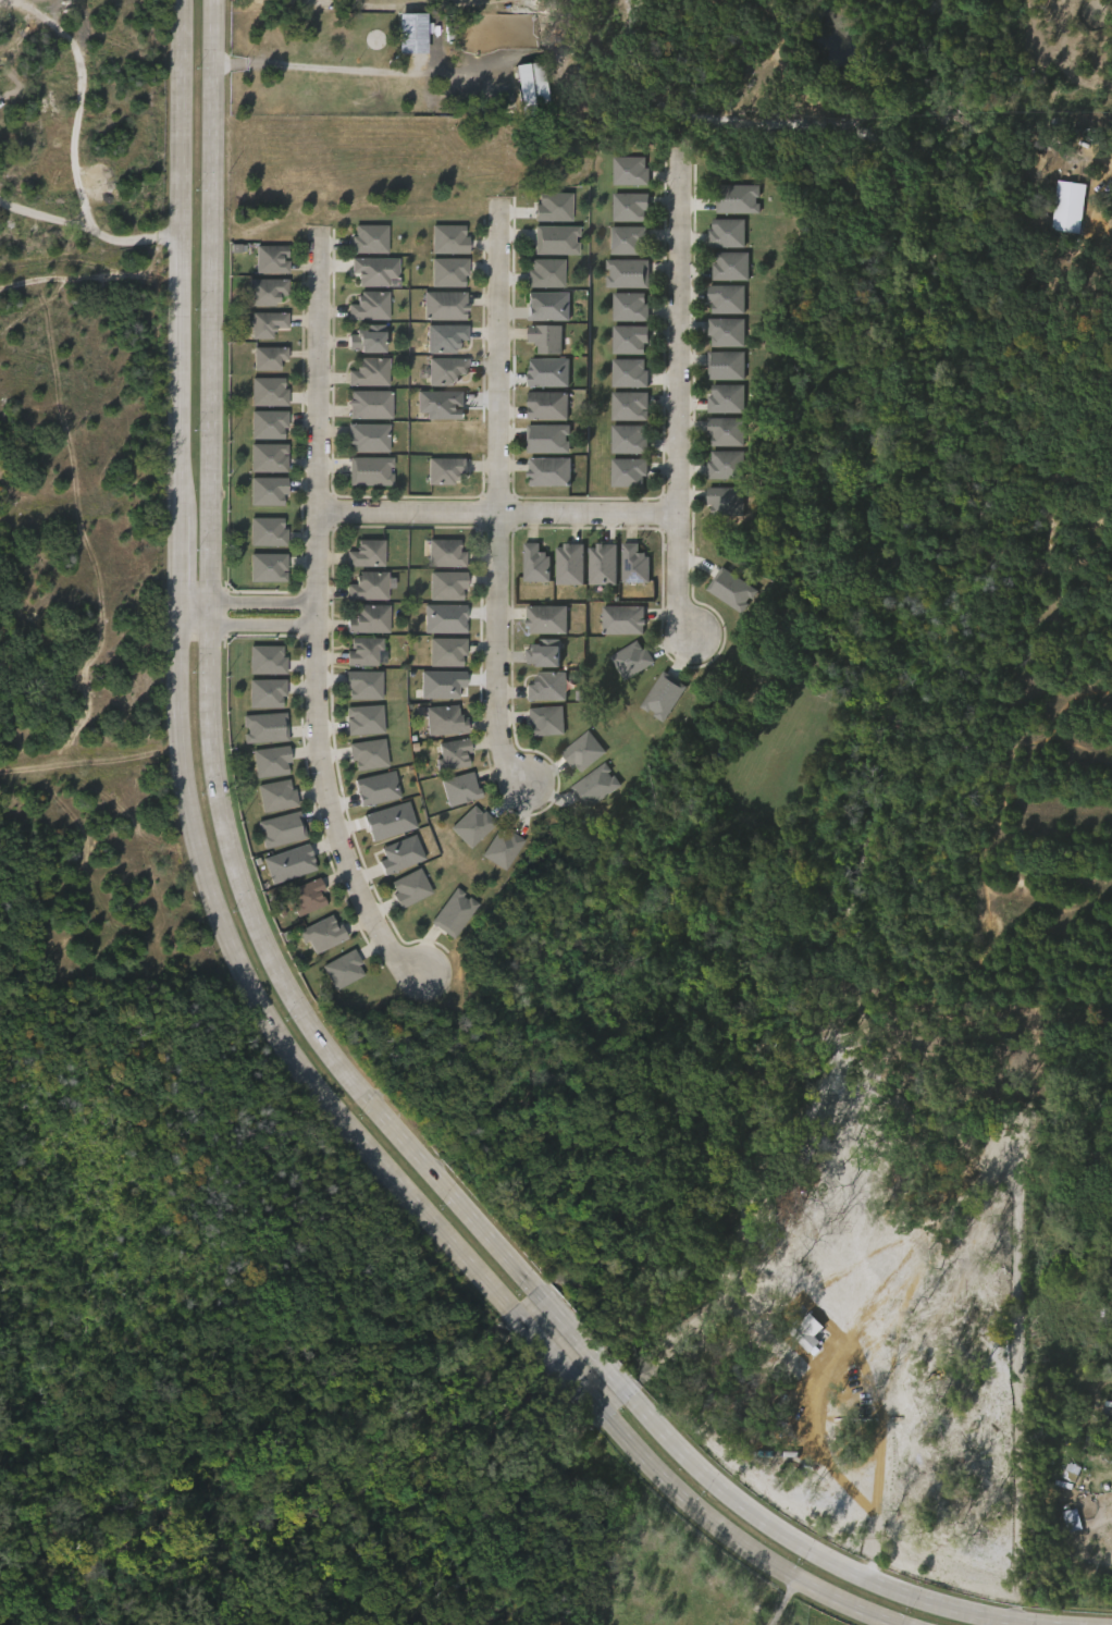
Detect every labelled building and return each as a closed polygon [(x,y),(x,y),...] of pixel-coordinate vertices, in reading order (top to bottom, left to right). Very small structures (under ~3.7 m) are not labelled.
[(505,74),(511,116),(538,112),(532,70),(505,74)] [(611,159),(611,186),(646,186),(646,159),(611,159)] [(758,213),(758,186),(716,186),(716,213),(758,213)] [(533,195),(533,222),(568,222),(568,195),(533,195)] [(613,223),(646,223),(646,195),(613,195),(613,223)] [(1072,208),(1044,206),(1042,240),(1070,242),(1072,208)] [(743,248),(743,220),(709,220),(709,248),(743,248)] [(386,254),(386,226),(351,226),(351,254),(386,254)] [(431,255),(467,255),(467,226),(431,226),(431,255)] [(577,256),(577,227),(533,227),(533,256),(577,256)] [(609,256),(645,256),(645,229),(609,229),(609,256)] [(279,259),(279,260),(287,260),(287,273),(256,272),(256,246),(286,246),(286,256),(279,256),(279,259)] [(746,254),(712,254),(712,282),(746,282),(746,254)] [(247,282),(279,282),(279,268),(278,268),(278,255),(246,256),(247,282)] [(466,260),(431,260),(431,288),(466,288),(466,260)] [(563,261),(529,261),(529,288),(563,288),(563,261)] [(647,262),(605,262),(605,290),(647,290),(647,262)] [(379,296),(379,286),(389,286),(389,268),(342,267),(341,282),(349,282),(349,295),(379,296)] [(274,305),(249,305),(250,278),(289,278),(289,294),(279,294),(279,300),(274,300),(274,305)] [(742,316),(742,287),(708,287),(708,316),(742,316)] [(239,315),(268,315),(268,304),(278,304),(279,289),(240,288),(239,315)] [(359,319),(349,318),(349,304),(357,304),(358,295),(361,295),(361,291),(390,291),(388,319),(359,319)] [(467,294),(468,310),(466,310),(466,319),(425,319),(425,292),(467,292),(467,294)] [(611,322),(646,322),(646,294),(611,294),(611,322)] [(414,302),(414,329),(457,328),(456,301),(414,302)] [(559,301),(518,302),(519,330),(559,329),(559,301)] [(272,337),(251,337),(251,311),(287,311),(287,327),(274,327),(272,337)] [(742,320),(708,320),(708,348),(742,348),(742,320)] [(242,348),(263,348),(263,337),(278,338),(278,322),(242,322),(242,348)] [(384,331),(384,352),(360,350),(360,348),(350,348),(350,333),(355,333),(355,329),(365,329),(366,323),(386,323),(386,331),(384,331)] [(456,353),(428,353),(428,324),(469,324),(468,340),(458,340),(458,348),(456,348),(456,353)] [(563,337),(563,354),(539,353),(539,345),(536,345),(536,342),(529,342),(529,325),(563,325),(563,337)] [(611,328),(611,356),(646,356),(646,328),(611,328)] [(374,361),(374,333),(352,333),(352,341),(338,341),(339,361),(374,361)] [(552,335),(519,334),(518,352),(527,352),(527,363),(551,363),(552,335)] [(279,359),(280,361),(280,370),(254,370),(254,347),(287,347),(287,359),(279,359)] [(706,381),(742,381),(742,354),(706,354),(706,381)] [(244,380),(270,379),(270,369),(278,369),(277,356),(244,357),(244,380)] [(388,385),(348,385),(348,370),(357,370),(357,361),(361,361),(361,357),(388,357),(388,385)] [(454,385),(429,385),(429,358),(468,358),(468,374),(458,374),(458,381),(454,381),(454,385)] [(610,389),(646,389),(646,361),(610,361),(610,389)] [(559,395),(559,368),(519,368),(519,395),(559,395)] [(285,380),(250,380),(250,408),(285,408),(285,380)] [(741,386),(706,386),(706,415),(741,415),(741,386)] [(392,391),(392,418),(349,418),(349,405),(348,405),(348,398),(350,398),(350,390),(392,391)] [(569,419),(529,419),(529,391),(569,392),(569,419)] [(646,394),(610,394),(610,421),(646,421),(646,394)] [(381,427),(381,399),(339,401),(339,428),(381,427)] [(455,401),(408,400),(407,422),(416,422),(416,428),(453,429),(454,417),(455,401)] [(518,428),(558,429),(558,402),(519,401),(518,428)] [(249,441),(285,441),(285,413),(249,413),(249,441)] [(740,447),(740,420),(706,420),(706,447),(740,447)] [(388,423),(388,451),(353,451),(353,443),(347,443),(348,423),(388,423)] [(527,454),(568,454),(568,428),(527,428),(527,454)] [(610,455),(645,455),(645,428),(610,428),(610,455)] [(378,462),(379,434),(339,433),(339,461),(378,462)] [(249,473),(285,473),(285,446),(249,446),(249,473)] [(741,453),(706,453),(706,480),(741,480),(741,453)] [(453,485),(429,485),(429,457),(468,457),(468,473),(459,473),(459,480),(453,480),(453,485)] [(571,471),(571,485),(531,485),(531,476),(528,476),(528,470),(530,470),(530,458),(571,458),(571,471)] [(347,487),(390,487),(390,459),(347,459),(347,487)] [(645,460),(610,460),(610,489),(645,489),(645,460)] [(248,506),(284,506),(284,480),(248,480),(248,506)] [(739,489),(705,489),(705,516),(739,516),(739,489)] [(249,519),(249,547),(284,547),(284,519),(249,519)] [(384,566),(348,565),(348,550),(357,551),(358,539),(384,539),(384,566)] [(459,550),(459,552),(467,552),(466,567),(429,566),(429,539),(459,540),(459,550)] [(551,556),(551,581),(523,581),(524,542),(540,542),(540,551),(546,552),(546,555),(551,556)] [(583,584),(556,583),(557,546),(565,546),(565,543),(584,543),(583,584)] [(606,584),(590,583),(591,546),(597,546),(597,543),(617,543),(617,584),(606,584)] [(639,543),(639,552),(646,552),(646,557),(650,557),(650,582),(623,581),(623,543),(639,543)] [(337,560),(337,575),(373,576),(374,549),(347,548),(347,560),(337,560)] [(418,576),(455,577),(456,560),(450,560),(450,549),(419,548),(418,576)] [(540,591),(540,561),(530,561),(530,552),(514,552),(513,590),(540,591)] [(611,591),(638,592),(639,562),(628,562),(629,552),(612,552),(611,591)] [(574,594),(574,554),(546,553),(546,594),(574,594)] [(607,594),(607,554),(579,554),(579,593),(607,594)] [(249,583),(285,583),(285,555),(249,555),(249,583)] [(707,589),(742,612),(757,589),(722,566),(707,589)] [(387,600),(347,600),(347,584),(356,584),(356,576),(359,576),(359,571),(387,571),(387,600)] [(430,601),(464,601),(464,574),(430,574),(430,601)] [(748,597),(709,577),(695,602),(735,622),(748,597)] [(390,632),(347,631),(347,617),(355,617),(355,615),(358,615),(358,604),(390,604),(390,632)] [(568,605),(568,633),(529,633),(529,626),(528,626),(528,605),(568,605)] [(645,618),(647,619),(647,625),(644,625),(644,633),(604,633),(604,606),(644,606),(645,618)] [(456,614),(415,613),(415,641),(455,642),(456,614)] [(518,643),(558,643),(558,615),(518,614),(518,643)] [(592,616),(593,644),(635,643),(634,616),(592,616)] [(382,638),(382,650),(376,650),(376,666),(346,665),(346,650),(351,650),(350,637),(382,638)] [(563,639),(563,667),(538,666),(538,664),(527,664),(527,649),(534,649),(534,643),(542,644),(542,639),(563,639)] [(429,668),(465,668),(465,640),(429,640),(429,668)] [(652,664),(638,641),(609,658),(623,681),(652,664)] [(284,675),(284,648),(249,648),(249,675),(284,675)] [(551,649),(523,649),(523,658),(516,658),(516,674),(550,675),(551,649)] [(566,675),(566,700),(527,699),(527,685),(535,685),(536,676),(540,676),(540,672),(566,673),(566,675)] [(380,702),(380,674),(345,674),(345,702),(380,702)] [(682,690),(659,676),(639,709),(662,724),(682,690)] [(456,681),(411,680),(411,707),(448,707),(448,696),(455,696),(456,681)] [(249,709),(284,709),(284,681),(249,681),(249,709)] [(457,704),(458,715),(460,715),(460,717),(467,717),(468,731),(429,735),(427,707),(457,704)] [(346,709),(346,736),(381,736),(381,707),(346,709)] [(561,709),(528,709),(528,736),(561,736),(561,709)] [(456,725),(448,726),(448,714),(416,716),(417,744),(457,742),(456,725)] [(286,715),(244,716),(244,743),(286,742),(286,715)] [(577,775),(603,754),(586,733),(559,754),(577,775)] [(465,755),(467,755),(469,765),(438,772),(436,760),(442,759),(440,742),(468,738),(471,752),(465,753),(465,755)] [(349,744),(351,772),(386,768),(383,741),(349,744)] [(252,751),(255,779),(289,775),(286,748),(252,751)] [(568,788),(582,810),(618,789),(604,766),(568,788)] [(478,786),(478,788),(480,788),(482,797),(449,807),(442,779),(473,771),(478,786)] [(261,813),(296,808),(292,780),(257,786),(261,813)] [(431,788),(438,815),(470,807),(464,780),(431,788)] [(390,808),(386,781),(346,786),(349,813),(390,808)] [(448,829),(468,848),(491,825),(472,805),(448,829)] [(354,823),(362,850),(407,837),(399,810),(354,823)] [(306,840),(299,812),(257,822),(263,849),(306,840)] [(479,855),(501,872),(521,844),(499,827),(479,855)] [(376,868),(369,870),(374,884),(415,868),(406,843),(371,856),(376,868)] [(254,867),(263,893),(307,878),(298,852),(254,867)] [(386,885),(399,910),(431,895),(419,870),(386,885)] [(320,895),(321,897),(323,897),(326,904),(298,916),(293,903),(297,902),(292,889),(319,876),(325,889),(319,892),(320,895)] [(431,924),(453,939),(477,904),(454,889),(431,924)] [(334,925),(335,927),(341,925),(347,938),(316,955),(310,945),(306,947),(298,932),(331,915),(335,923),(333,923),(334,925)] [(332,992),(362,976),(350,951),(320,967),(332,992)] [(811,1351),(805,1344),(814,1337),(801,1322),(780,1339),(798,1362),(811,1351)]
